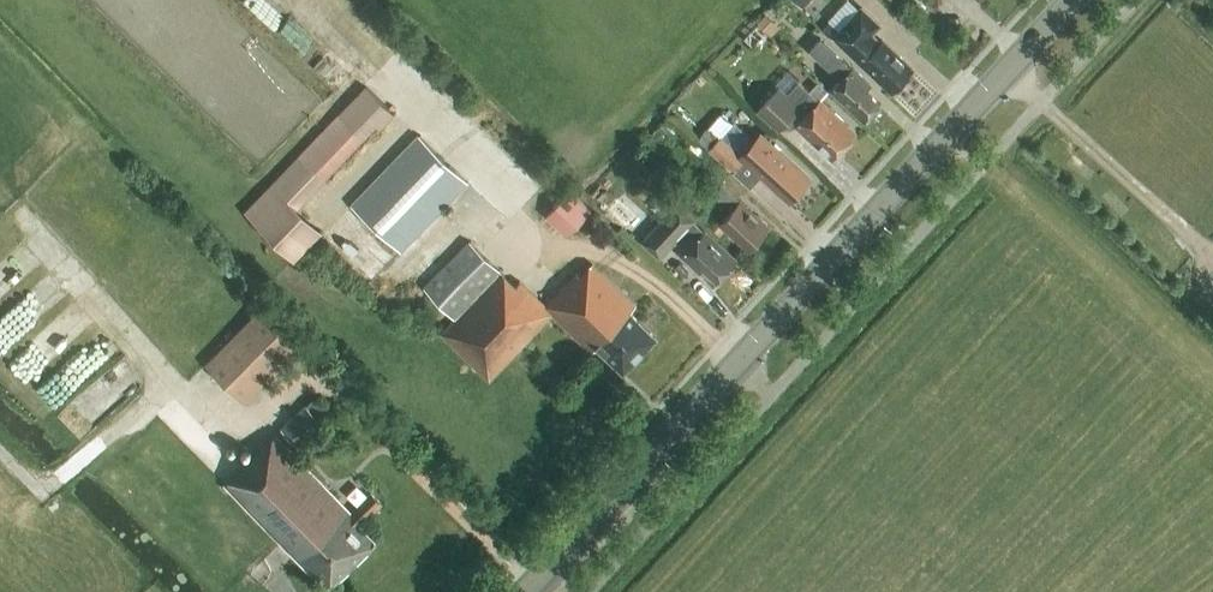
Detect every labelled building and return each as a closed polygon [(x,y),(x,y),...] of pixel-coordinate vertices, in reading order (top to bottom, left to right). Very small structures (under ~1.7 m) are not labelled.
[(874,34),(884,23),(863,4),(840,28),(831,21),(825,28),(892,91),(895,88),(899,87),(903,83),(903,79),(912,69),(874,34)] [(780,27),(766,14),(757,23),(771,36),(780,27)] [(820,39),(809,50),(828,68),(841,80),(832,89),(864,120),(867,117),(869,119),(878,109),(877,107),(880,104),(865,90),(869,85),(852,69),(839,57),(820,39)] [(819,101),(798,81),(786,94),(779,87),(757,110),(779,130),(788,120),(819,148),(821,146),(833,157),(855,134),(842,123),(844,121),(821,99),(819,101)] [(395,113),(366,86),(300,157),(245,212),(295,260),(322,231),(298,208),(377,124),(382,127),(395,113)] [(753,146),(720,116),(699,139),(751,187),(762,175),(790,201),(798,192),(802,191),(808,185),(807,182),(810,179),(762,136),(753,146)] [(401,252),(468,182),(419,135),(353,206),(401,252)] [(748,249),(767,228),(740,202),(742,201),(722,183),(712,193),(732,211),(721,223),(748,249)] [(545,212),(569,233),(593,206),(569,185),(545,212)] [(639,215),(621,198),(608,211),(626,229),(639,215)] [(705,231),(695,222),(697,220),(679,203),(644,240),(662,257),(677,241),(687,250),(683,254),(700,270),(704,267),(717,279),(725,270),(727,272),(737,261),(705,230),(705,231)] [(516,285),(471,241),(426,288),(458,318),(443,333),(491,379),(554,313),(593,351),(597,346),(624,372),(656,338),(630,312),(636,306),(593,264),(581,276),(578,273),(546,305),(521,280),(516,285)] [(244,402),(300,346),(261,307),(205,363),(244,402)] [(297,446),(334,414),(317,395),(281,428),(297,446)] [(242,469),(225,485),(282,543),(311,573),(313,572),(329,588),(375,542),(360,526),(384,504),(371,490),(356,505),(358,507),(351,513),(276,436),(242,469)]
